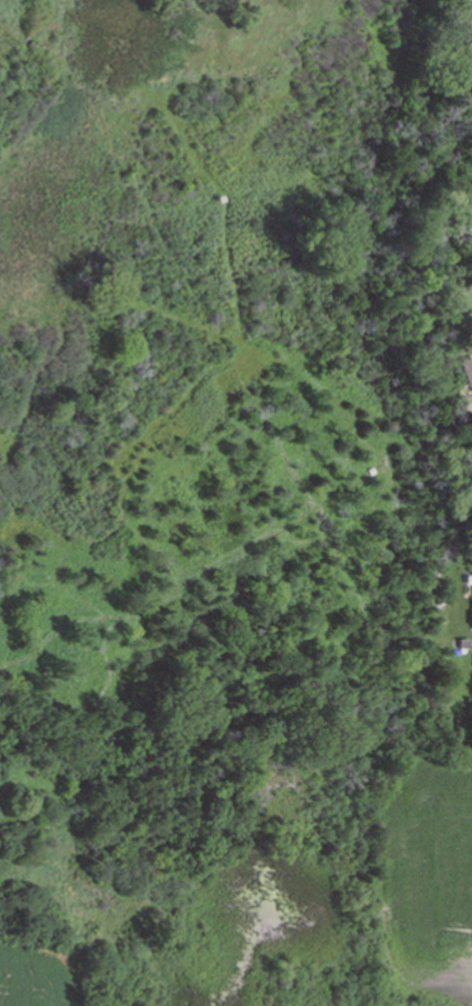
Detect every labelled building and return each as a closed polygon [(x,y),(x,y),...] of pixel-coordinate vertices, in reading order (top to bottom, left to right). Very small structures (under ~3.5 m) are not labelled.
[(463,226),(467,239),(471,237),(471,223),(463,226)] [(467,388),(471,386),(471,362),(470,357),(457,362),(467,388)]
